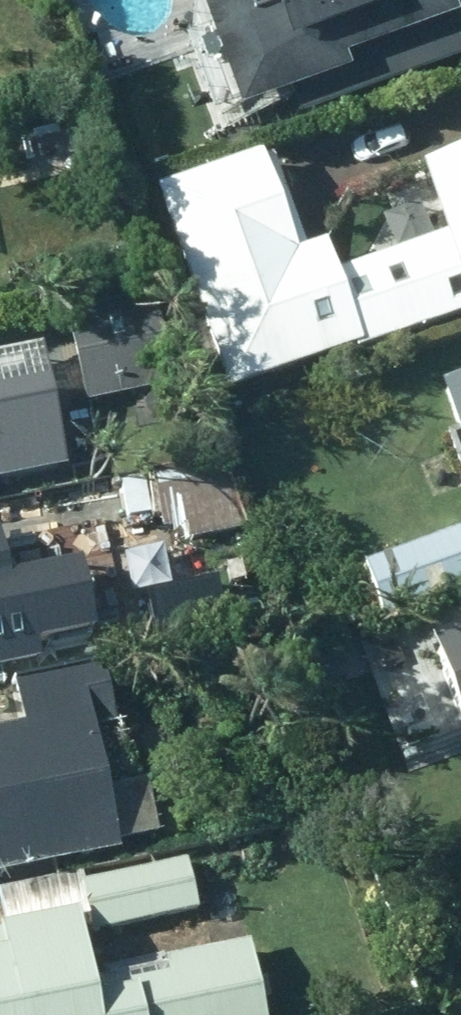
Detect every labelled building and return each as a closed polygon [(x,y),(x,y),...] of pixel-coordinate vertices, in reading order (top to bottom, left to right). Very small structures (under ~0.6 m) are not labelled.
[(235,117),(340,78),(336,67),(449,25),(439,0),(190,0),(235,117)] [(154,192),(229,388),(460,309),(460,155),(420,169),(443,239),(332,276),(322,247),(301,254),(266,150),(154,192)] [(23,334),(34,383),(81,414),(163,396),(144,307),(23,334)] [(436,390),(457,445),(460,443),(460,381),(436,390)] [(7,486),(5,469),(38,421),(0,396),(0,487),(7,486)] [(245,537),(229,461),(153,478),(164,531),(182,527),(187,550),(245,537)] [(361,566),(383,621),(460,590),(460,528),(361,566)] [(45,664),(43,651),(84,643),(73,586),(0,600),(0,672),(45,664)] [(424,653),(456,738),(460,736),(460,640),(424,653)] [(113,856),(94,743),(88,706),(110,702),(105,669),(11,685),(19,733),(0,736),(0,875),(113,856)] [(194,912),(183,862),(78,885),(89,934),(194,912)] [(244,947),(164,964),(168,987),(89,1004),(73,925),(0,940),(0,1014),(258,1014),(244,947)]
